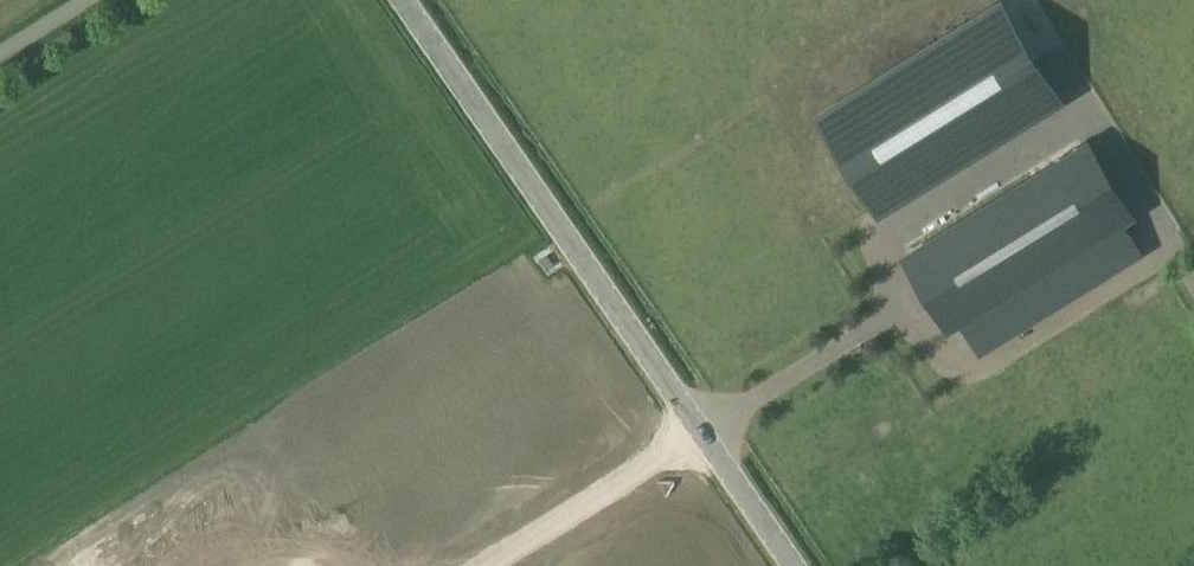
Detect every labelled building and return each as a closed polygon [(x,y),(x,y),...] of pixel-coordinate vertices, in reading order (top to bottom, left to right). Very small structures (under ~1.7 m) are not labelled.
[(809,115),(867,216),(1062,100),(999,0),(809,115)] [(1124,213),(1085,150),(913,256),(952,320),(1124,213)]
